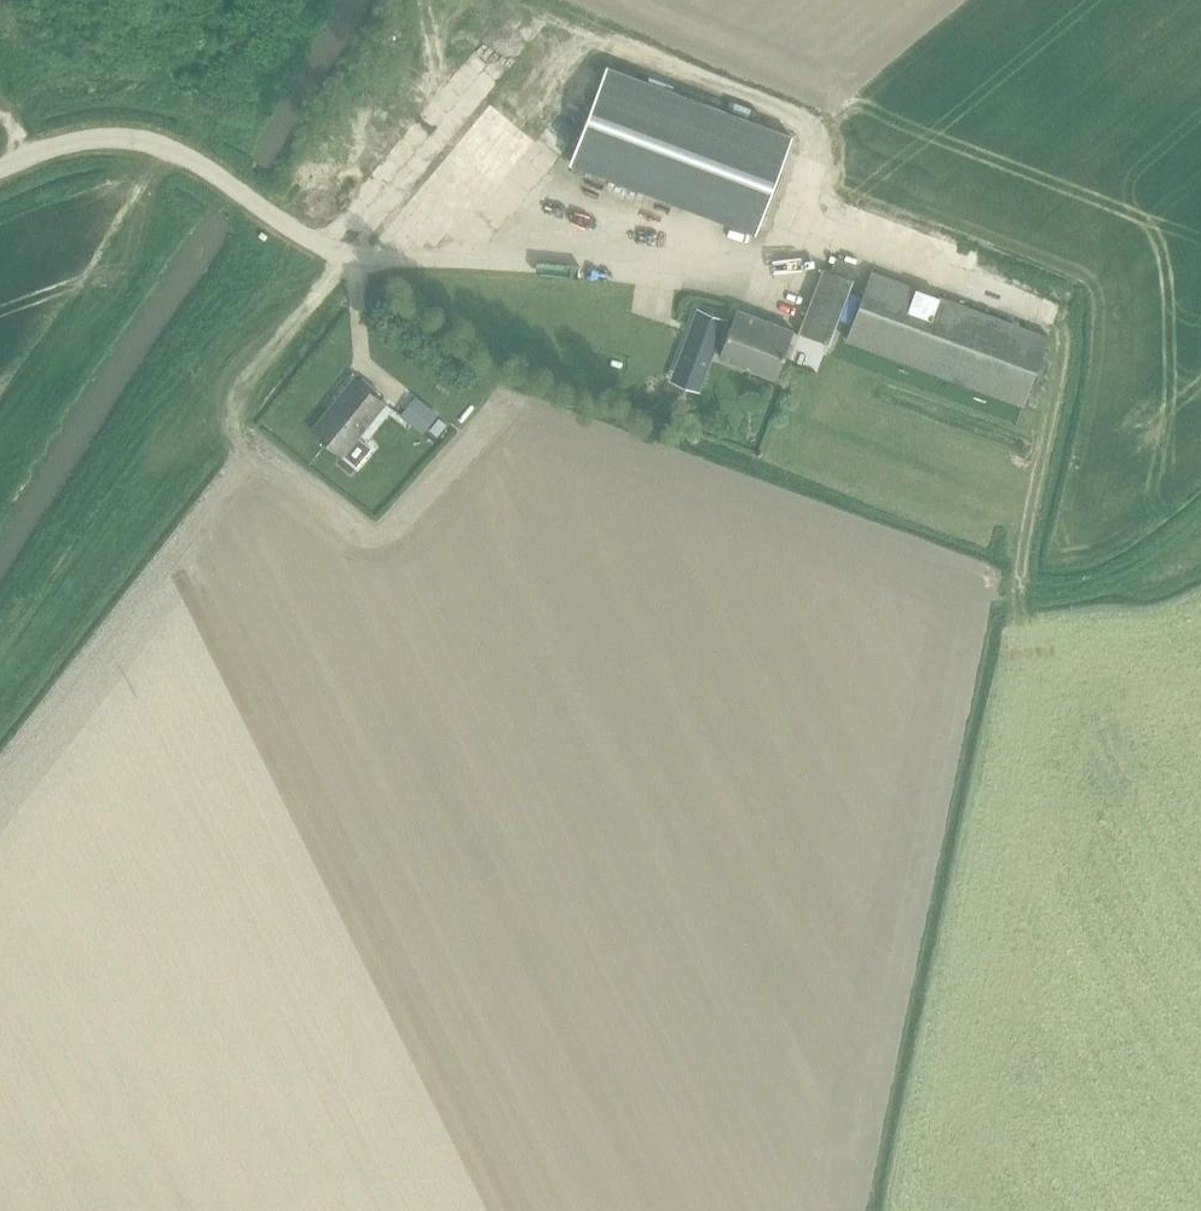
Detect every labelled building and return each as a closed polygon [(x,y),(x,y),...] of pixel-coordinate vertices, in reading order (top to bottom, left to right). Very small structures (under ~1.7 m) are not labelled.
[(500,195),(595,75),(566,52),(471,172),(500,195)] [(607,67),(571,162),(756,232),(792,137),(607,67)] [(824,269),(800,333),(830,344),(859,266),(837,258),(832,272),(824,269)] [(1024,405),(1032,382),(1049,337),(872,271),(847,339),(1024,405)] [(728,334),(719,356),(776,378),(785,355),(794,331),(737,309),(732,324),(724,321),(726,318),(699,308),(678,362),(706,372),(721,332),(728,334)] [(356,378),(314,432),(345,456),(387,403),(356,378)] [(414,400),(403,414),(424,431),(435,417),(414,400)]
